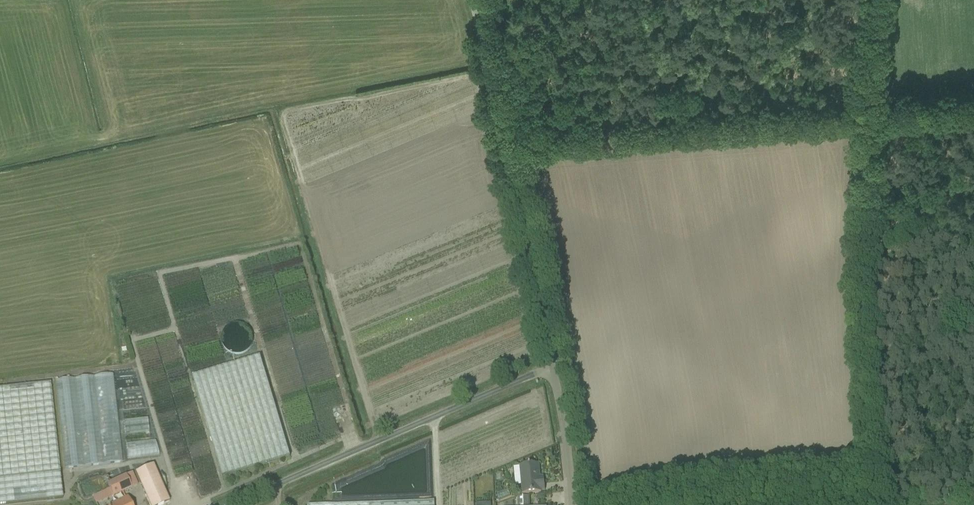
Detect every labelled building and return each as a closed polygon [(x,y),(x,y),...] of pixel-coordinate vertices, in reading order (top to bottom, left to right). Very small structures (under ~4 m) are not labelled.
[(191,376),(219,467),(222,477),(290,456),(287,447),(260,356),(191,376)] [(117,376),(59,382),(68,469),(126,464),(117,376)] [(50,384),(0,389),(0,504),(7,504),(62,499),(50,384)] [(148,431),(147,418),(124,421),(125,434),(148,431)] [(130,444),(132,460),(162,457),(160,440),(130,444)] [(522,494),(531,493),(541,492),(541,491),(545,491),(543,477),(540,477),(538,464),(528,465),(520,466),(522,494)] [(135,474),(147,501),(149,504),(163,504),(169,502),(153,466),(152,467),(135,474)] [(110,489),(92,497),(95,504),(137,486),(131,473),(107,483),(110,489)]
